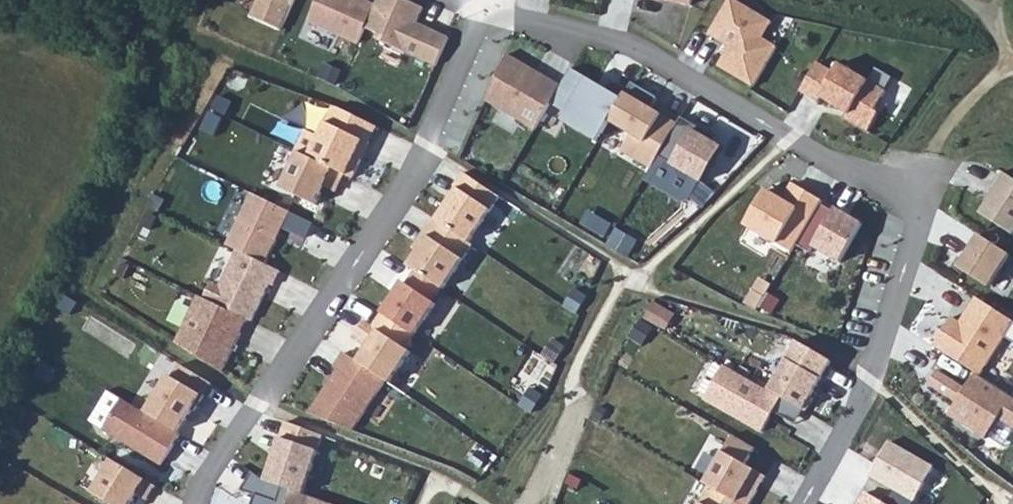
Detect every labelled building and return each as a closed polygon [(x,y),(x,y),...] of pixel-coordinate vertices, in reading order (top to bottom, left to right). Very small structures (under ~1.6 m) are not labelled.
[(250,17),(281,31),(294,0),(258,0),(250,17)] [(375,6),(362,0),(317,0),(308,21),(359,43),(365,28),(375,6)] [(365,28),(379,35),(377,39),(436,65),(448,38),(417,24),(424,7),(409,0),(377,0),(375,6),(365,28)] [(773,22),(735,0),(729,0),(708,36),(724,45),(726,40),(732,44),(719,67),(754,87),(777,47),(763,39),(773,22)] [(506,54),(486,100),(535,130),(551,104),(561,86),(530,68),(529,71),(521,67),(523,64),(506,54)] [(818,63),(801,91),(869,133),(880,114),(876,111),(887,92),(841,64),(836,74),(818,63)] [(571,68),(561,86),(551,104),(567,114),(563,120),(597,142),(607,124),(627,90),(613,82),(608,90),(571,68)] [(630,83),(627,90),(607,124),(629,137),(621,152),(651,169),(658,156),(677,123),(652,108),(658,99),(630,83)] [(296,152),(299,153),(345,174),(352,178),(377,126),(334,107),(319,136),(307,130),(296,152)] [(677,123),(658,156),(703,182),(722,148),(694,133),(698,126),(681,117),(677,123)] [(299,153),(281,188),(315,205),(324,186),(337,192),(345,174),(299,153)] [(1003,172),(994,188),(998,190),(983,214),(1012,233),(1012,178),(1003,172)] [(457,189),(434,223),(468,245),(499,197),(462,173),(453,186),(457,189)] [(767,190),(746,225),(793,253),(824,201),(794,183),(784,200),(767,190)] [(253,194),(227,245),(237,250),(265,264),(290,212),(253,194)] [(836,209),(814,247),(841,262),(863,225),(836,209)] [(430,221),(411,250),(415,253),(406,267),(442,290),(470,247),(468,245),(434,223),(430,221)] [(979,235),(958,267),(990,287),(1011,255),(979,235)] [(211,283),(204,298),(248,319),(252,321),(269,284),(274,286),(281,271),(265,264),(237,250),(220,287),(211,283)] [(401,283),(379,315),(412,338),(434,306),(401,283)] [(199,296),(176,344),(222,373),(248,319),(204,298),(199,296)] [(933,346),(976,374),(980,376),(1012,325),(1012,321),(978,298),(961,323),(952,317),(933,346)] [(367,345),(356,361),(386,381),(414,339),(412,338),(379,315),(371,325),(364,320),(354,335),(367,345)] [(798,341),(768,392),(776,396),(806,413),(815,399),(811,397),(833,362),(798,341)] [(338,370),(308,413),(353,430),(386,381),(356,361),(344,352),(335,367),(338,370)] [(752,433),(776,396),(768,392),(722,362),(699,398),(752,433)] [(143,413),(179,435),(209,384),(179,366),(172,378),(167,375),(143,413)] [(976,374),(965,390),(938,372),(931,384),(959,402),(951,415),(985,437),(998,416),(1012,425),(1012,397),(980,376),(976,374)] [(306,412),(319,394),(308,386),(296,404),(306,412)] [(122,399),(103,429),(160,465),(179,435),(143,413),(122,399)] [(286,423),(266,482),(303,494),(322,437),(286,423)] [(702,487),(706,490),(733,503),(751,503),(765,477),(746,467),(756,448),(730,435),(702,487)] [(877,465),(871,475),(916,502),(935,469),(890,443),(877,465)] [(92,493),(109,503),(131,503),(137,494),(148,501),(157,488),(113,460),(92,493)] [(303,494),(266,482),(253,473),(241,491),(255,495),(252,503),(332,503),(303,494)] [(698,503),(733,503),(706,490),(698,503)] [(858,503),(888,503),(865,491),(858,503)]
